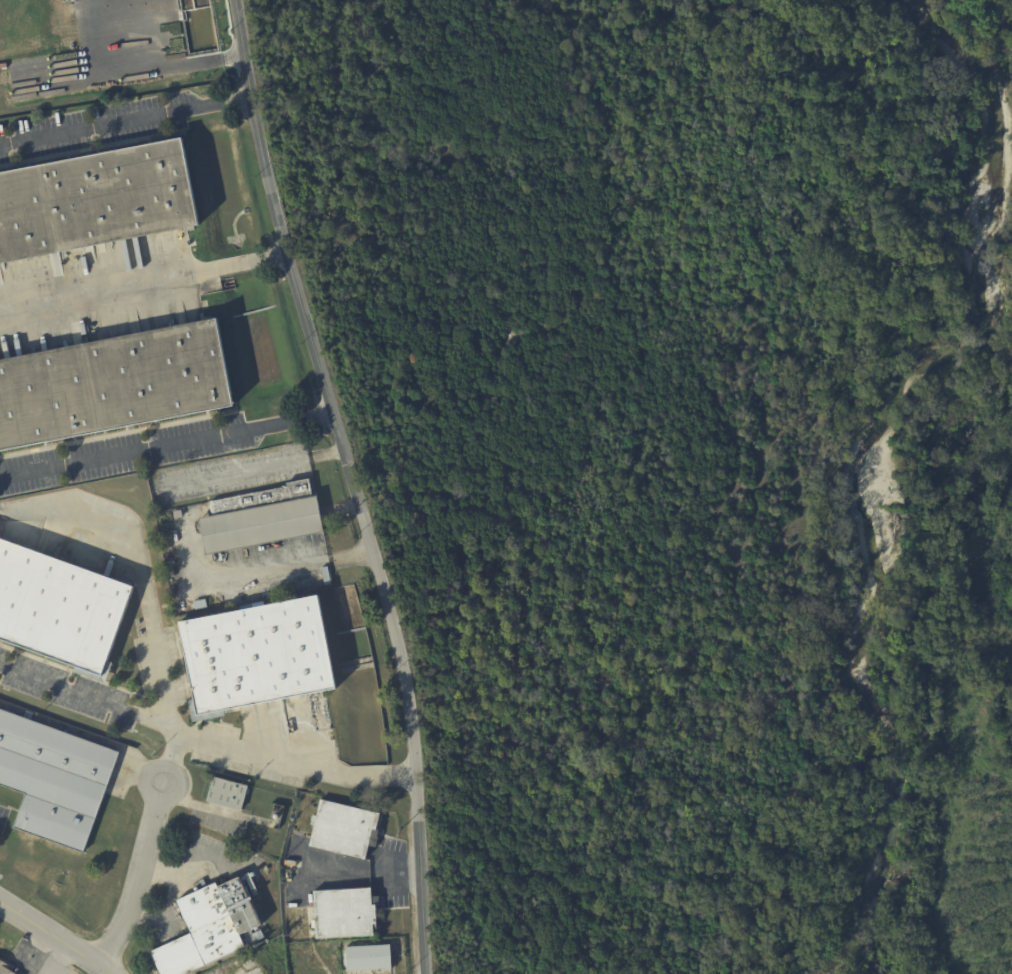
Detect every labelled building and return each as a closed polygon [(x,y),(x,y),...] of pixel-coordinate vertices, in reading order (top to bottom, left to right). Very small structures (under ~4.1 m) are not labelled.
[(191,228),(0,265),(0,174),(187,138),(204,226),(191,228)] [(235,408),(0,453),(0,361),(218,319),(235,408)] [(322,509),(327,533),(208,556),(201,520),(213,517),(211,502),(288,488),(287,484),(310,479),(314,499),(320,498),(322,509)] [(73,667),(0,640),(0,539),(136,588),(109,661),(111,662),(103,683),(71,671),(73,667)] [(336,666),(340,691),(223,713),(223,715),(190,721),(186,699),(194,698),(180,623),(237,612),(235,603),(248,600),(249,610),(322,596),(336,666)] [(27,794),(0,785),(0,709),(120,753),(84,854),(15,829),(27,794)] [(240,812),(206,802),(213,777),(248,786),(241,812),(240,812)] [(381,815),(377,831),(381,832),(379,839),(381,839),(379,849),(369,847),(366,861),(310,847),(321,800),(381,815)] [(246,948),(190,973),(162,973),(152,953),(192,935),(177,902),(218,883),(219,886),(239,877),(249,899),(250,898),(251,901),(250,901),(261,926),(259,927),(240,935),(246,948)] [(374,910),(374,918),(372,918),(372,920),(374,920),(375,925),(371,925),(371,937),(315,940),(312,893),(371,890),(372,897),(378,897),(379,906),(374,906),(374,910)] [(265,938),(247,947),(244,939),(245,939),(243,936),(252,931),(253,934),(261,930),(265,938)] [(391,970),(347,973),(346,948),(390,945),(391,962),(397,961),(398,967),(391,967),(391,970)] [(8,968),(18,973),(0,973),(0,959),(10,966),(8,968)]
